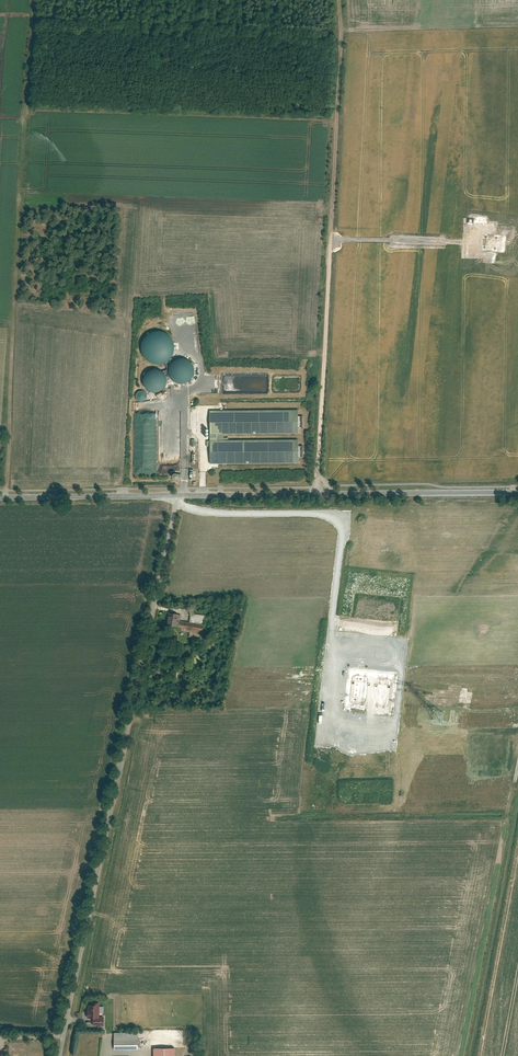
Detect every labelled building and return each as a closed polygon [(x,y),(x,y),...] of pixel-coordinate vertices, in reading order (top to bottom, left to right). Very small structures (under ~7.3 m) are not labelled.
[(174,350),(174,344),(172,339),(169,334),(164,332),(158,330),(153,331),(148,334),(144,338),(141,343),(141,348),(142,354),(145,358),(149,362),(154,364),(160,364),(165,362),(169,359),(173,355),(174,350)] [(194,373),(195,368),(193,364),(190,361),(186,358),(182,357),(178,358),(174,360),(171,363),(169,367),(168,371),(169,376),(172,379),(175,382),(179,383),(183,384),(187,383),(190,380),(193,377),(194,373)] [(166,382),(166,378),(165,374),(162,371),(159,369),(155,368),(151,368),(147,370),(144,373),(142,377),(142,381),(143,385),(145,388),(148,390),(151,392),(155,392),(159,391),(162,389),(165,386),(166,382)] [(146,397),(146,395),(146,393),(145,392),(143,391),(141,390),(139,390),(138,391),(136,393),(135,394),(135,396),(136,398),(137,400),(138,401),(140,401),(141,401),(143,401),(144,400),(146,399),(146,397)] [(212,411),(212,423),(234,423),(240,423),(240,416),(256,416),(256,410),(212,411)] [(279,433),(301,433),(301,410),(272,410),(272,414),(275,414),(275,417),(276,422),(282,421),(282,429),(279,429),(279,433)] [(302,463),(301,439),(259,440),(260,446),(264,446),(264,451),(271,451),(271,463),(302,463)] [(181,614),(169,613),(167,626),(179,628),(180,618),(181,614)] [(203,631),(206,615),(191,613),(190,619),(189,629),(203,631)] [(189,629),(190,619),(180,618),(179,628),(189,629)] [(93,1017),(93,1025),(103,1025),(103,1015),(99,1015),(99,1012),(104,1012),(104,1006),(99,1006),(99,1001),(92,1001),(92,1003),(88,1003),(88,1009),(87,1009),(87,1017),(93,1017)] [(114,1032),(114,1049),(138,1048),(138,1031),(114,1032)] [(152,1047),(152,1055),(175,1055),(175,1047),(152,1047)]
